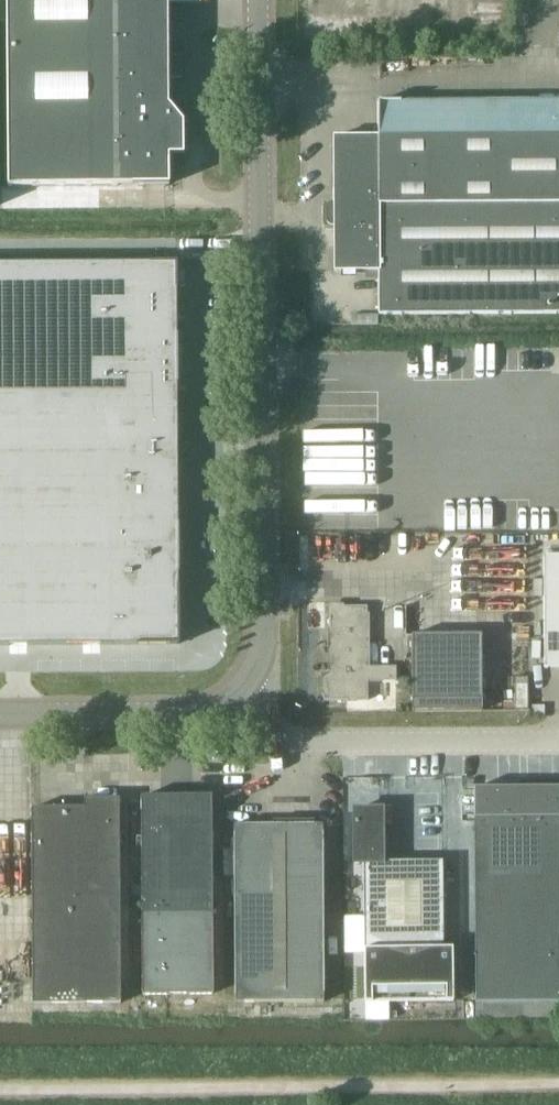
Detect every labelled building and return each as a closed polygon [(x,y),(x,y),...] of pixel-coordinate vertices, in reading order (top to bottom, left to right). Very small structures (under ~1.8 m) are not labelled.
[(71,185),(169,184),(169,154),(183,154),(183,121),(169,104),(169,76),(182,78),(182,55),(169,55),(169,0),(8,0),(8,185),(71,185)] [(558,313),(558,100),(377,101),(378,136),(333,136),(334,204),(331,204),(327,207),(327,222),(330,225),(334,225),(333,270),(377,270),(377,315),(558,313)] [(103,236),(103,233),(0,233),(0,644),(178,643),(176,262),(103,262),(103,236)] [(180,441),(179,452),(191,452),(191,441),(180,441)] [(558,666),(558,555),(543,555),(544,667),(558,666)] [(351,627),(351,640),(367,639),(367,605),(329,606),(329,627),(351,627)] [(396,666),(367,666),(367,639),(351,640),(351,627),(329,627),(330,674),(323,674),(323,700),(368,699),(368,679),(396,679),(396,666)] [(412,700),(482,699),(482,633),(411,633),(412,700)] [(558,1000),(558,787),(475,787),(476,1001),(558,1000)] [(213,992),(212,914),(211,794),(141,794),(142,992),(213,992)] [(33,1002),(121,1002),(119,797),(85,798),(85,806),(31,807),(33,1002)] [(453,948),(444,948),(443,860),(382,860),(382,808),(355,808),(355,862),(364,861),(365,1001),(454,1000),(453,948)] [(235,1001),(323,1000),(322,824),(234,825),(235,1001)]
